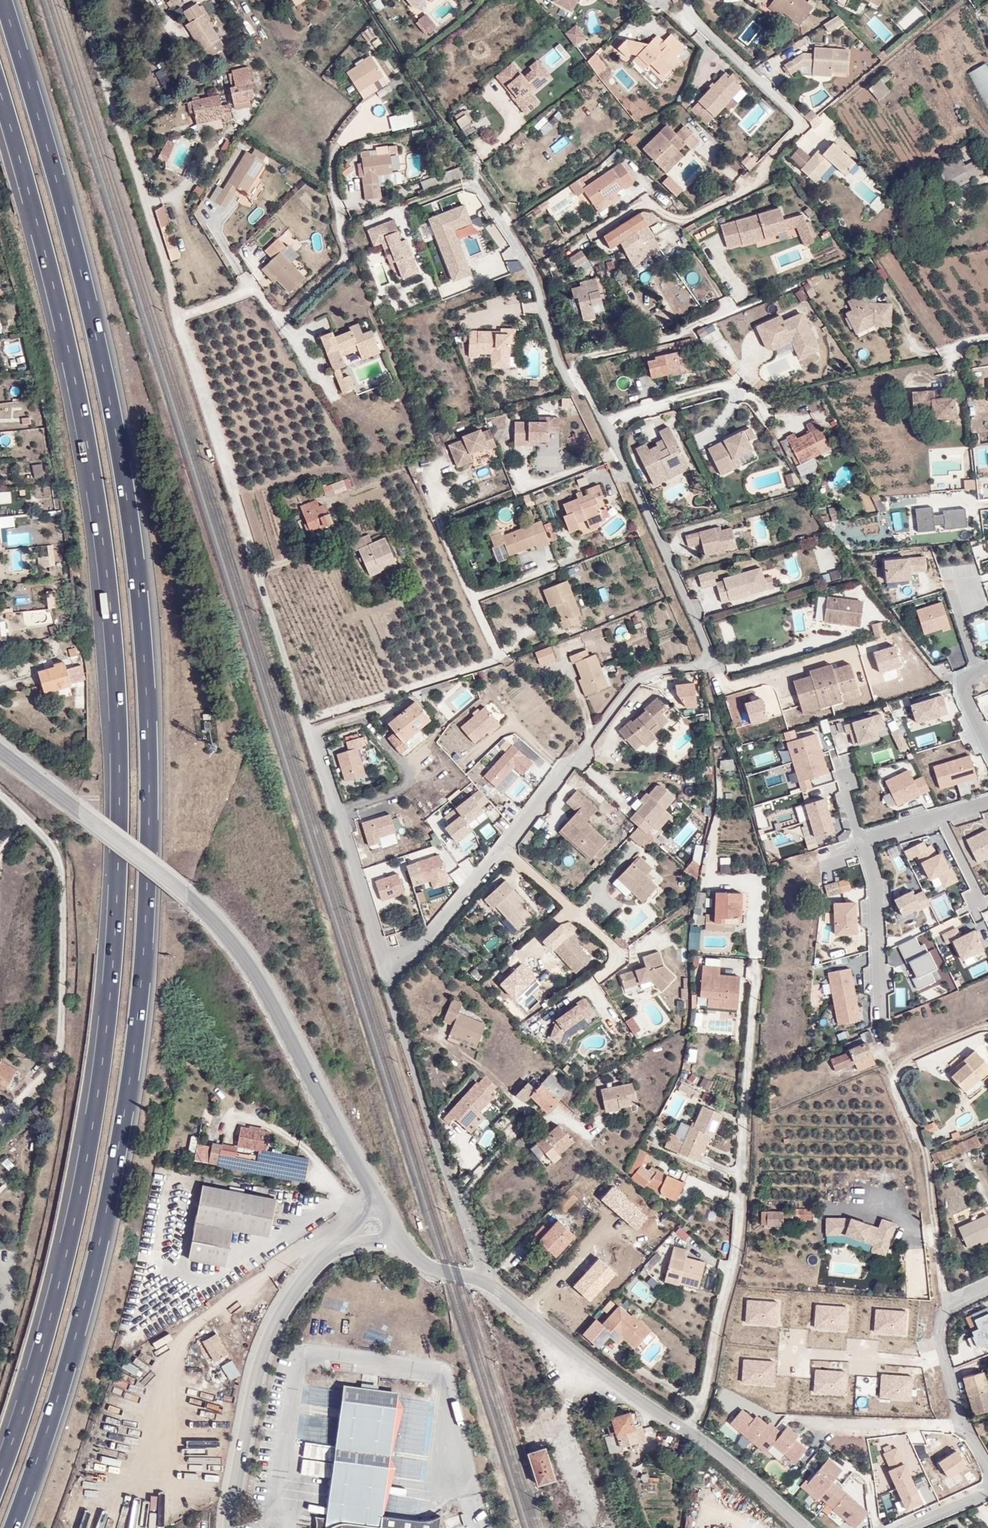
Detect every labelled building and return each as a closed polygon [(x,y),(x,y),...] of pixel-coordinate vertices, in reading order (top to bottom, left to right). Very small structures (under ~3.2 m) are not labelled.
[(378,0),(377,0),(372,3),(378,12),(383,8),(378,0)] [(555,4),(574,14),(582,0),(557,0),(555,4)] [(772,3),(783,12),(799,25),(813,8),(803,0),(774,0),(772,3)] [(221,51),(225,48),(209,22),(200,7),(197,3),(183,12),(190,23),(195,31),(191,33),(213,66),(226,57),(221,51)] [(779,17),(783,12),(772,3),(768,7),(779,17)] [(212,19),(203,5),(200,7),(209,22),(212,19)] [(838,16),(824,25),(828,32),(844,22),(838,16)] [(427,17),(421,23),(426,30),(433,24),(427,17)] [(190,23),(186,25),(191,33),(195,31),(190,23)] [(436,28),(433,24),(426,30),(429,34),(436,28)] [(586,39),(577,27),(567,34),(576,47),(586,39)] [(667,49),(661,56),(650,46),(647,49),(626,41),(617,50),(626,57),(629,54),(637,54),(647,64),(650,61),(663,75),(678,60),(674,56),(682,48),(670,35),(661,44),(663,46),(667,49)] [(807,41),(805,37),(792,45),(794,49),(807,41)] [(660,49),(653,42),(650,46),(661,56),(667,49),(663,46),(660,49)] [(829,76),(830,71),(847,72),(848,50),(814,47),(813,54),(802,53),(784,64),(789,72),(801,65),(812,66),(811,74),(829,76)] [(553,67),(569,61),(565,48),(548,55),(553,67)] [(632,59),(642,69),(647,64),(637,54),(632,59)] [(364,62),(346,72),(358,90),(383,75),(370,55),(363,59),(364,62)] [(599,77),(609,69),(598,55),(587,64),(599,77)] [(419,65),(423,70),(424,69),(431,64),(432,64),(428,59),(419,65)] [(530,67),(532,70),(534,69),(544,82),(551,77),(537,60),(530,67)] [(496,75),(498,78),(514,65),(511,62),(496,75)] [(434,68),(431,64),(424,69),(428,74),(434,68)] [(530,94),(544,82),(534,69),(532,70),(524,77),(514,65),(498,78),(507,89),(509,87),(513,92),(511,94),(510,94),(524,111),(536,101),(530,94)] [(248,67),(233,71),(233,73),(236,86),(231,87),(232,90),(233,96),(234,103),(250,100),(254,99),(255,97),(248,67)] [(985,67),(968,76),(987,113),(987,72),(985,67)] [(710,114),(725,100),(740,86),(726,71),(696,100),(710,114)] [(176,81),(171,72),(159,79),(164,88),(176,81)] [(362,97),(387,82),(383,75),(358,90),(362,97)] [(880,102),(890,93),(880,83),(870,91),(880,102)] [(731,105),(745,92),(740,86),(725,100),(731,105)] [(225,119),(225,121),(233,120),(229,104),(222,106),(220,96),(200,100),(193,101),(195,112),(197,121),(224,116),(225,119)] [(753,135),(776,108),(763,97),(740,124),(753,135)] [(236,110),(251,106),(250,100),(234,103),(236,110)] [(703,121),(710,114),(696,100),(689,106),(703,121)] [(524,111),(526,113),(538,104),(536,101),(524,111)] [(455,118),(461,128),(470,122),(465,115),(468,113),(467,111),(455,118)] [(812,111),(805,117),(810,123),(817,117),(812,111)] [(197,121),(198,125),(225,119),(224,116),(197,121)] [(413,129),(412,116),(392,117),(393,130),(413,129)] [(821,121),(817,117),(810,123),(814,127),(821,121)] [(470,122),(461,128),(467,137),(476,131),(470,122)] [(644,149),(662,168),(686,144),(691,149),(700,141),(685,126),(677,134),(668,125),(644,149)] [(630,146),(637,141),(633,135),(625,141),(630,146)] [(800,150),(790,160),(801,170),(808,176),(811,172),(819,179),(829,167),(832,164),(840,171),(844,175),(855,163),(832,143),(822,155),(818,159),(814,155),(810,159),(800,150)] [(390,154),(392,173),(400,171),(397,146),(389,147),(389,146),(376,147),(377,156),(390,154)] [(974,159),(968,146),(959,151),(966,163),(974,159)] [(662,168),(667,172),(684,156),(679,151),(662,168)] [(264,162),(248,152),(224,190),(216,203),(225,209),(238,188),(245,193),(253,179),(264,162)] [(392,173),(390,154),(377,156),(362,157),(363,163),(364,170),(365,176),(362,176),(366,199),(381,197),(378,174),(392,173)] [(749,172),(756,165),(747,156),(740,163),(749,172)] [(354,169),(348,162),(340,169),(345,177),(354,169)] [(982,175),(975,162),(965,168),(972,181),(982,175)] [(584,189),(595,207),(595,206),(618,191),(623,187),(625,189),(634,183),(620,164),(583,189),(584,189)] [(829,167),(837,174),(840,171),(832,164),(829,167)] [(421,182),(425,192),(464,177),(460,168),(421,182)] [(808,176),(815,183),(819,179),(811,172),(808,176)] [(668,176),(662,183),(676,197),(683,190),(668,176)] [(262,185),(253,179),(245,193),(254,198),(262,185)] [(577,193),(584,189),(583,189),(577,179),(571,183),(577,193)] [(936,187),(942,197),(950,192),(944,182),(936,187)] [(218,187),(210,200),(216,203),(224,190),(218,187)] [(621,197),(618,191),(595,206),(599,212),(621,197)] [(549,205),(545,199),(532,208),(536,213),(549,205)] [(453,231),(470,224),(464,206),(428,220),(452,281),(470,274),(453,231)] [(168,226),(163,207),(155,211),(161,228),(168,226)] [(779,231),(787,229),(784,219),(782,208),(722,224),(728,246),(741,242),(742,245),(779,234),(779,231)] [(620,242),(636,232),(643,244),(653,237),(647,226),(660,219),(652,213),(642,212),(603,236),(610,248),(618,243),(620,242)] [(954,221),(949,213),(942,217),(947,225),(954,221)] [(817,240),(803,214),(784,219),(787,229),(796,227),(806,245),(817,240)] [(381,249),(386,247),(389,255),(392,262),(399,279),(416,273),(403,240),(400,241),(398,242),(394,233),(396,231),(392,220),(365,230),(371,246),(378,243),(381,249)] [(825,238),(831,235),(828,229),(822,233),(825,238)] [(649,255),(660,249),(653,237),(643,244),(636,232),(620,242),(630,262),(648,253),(649,255)] [(281,253),(286,248),(278,240),(266,252),(273,260),(266,267),(290,292),(305,278),(291,263),(281,253)] [(298,256),(288,246),(286,248),(281,253),(291,263),(298,256)] [(572,270),(587,260),(581,251),(566,261),(572,270)] [(632,265),(649,255),(648,253),(630,262),(632,265)] [(384,257),(386,264),(392,262),(389,255),(384,257)] [(523,267),(519,260),(505,262),(510,273),(523,267)] [(573,298),(577,297),(581,315),(594,312),(592,305),(601,303),(595,278),(584,281),(584,282),(585,285),(580,287),(571,289),(573,298)] [(852,311),(848,314),(856,330),(865,326),(867,329),(873,326),(890,327),(891,305),(882,305),(882,306),(873,305),(873,309),(869,309),(868,305),(863,295),(848,303),(852,311)] [(805,322),(802,315),(793,319),(796,326),(805,322)] [(332,329),(327,318),(317,323),(322,334),(332,329)] [(792,342),(800,360),(810,355),(808,353),(817,349),(805,322),(796,326),(793,319),(784,324),(781,318),(762,326),(771,346),(790,338),(792,342)] [(339,352),(356,345),(358,350),(361,359),(379,351),(371,331),(362,335),(357,325),(349,328),(350,331),(334,337),(332,332),(321,337),(333,370),(340,368),(344,366),(341,357),(339,352)] [(770,351),(773,351),(792,342),(790,338),(771,346),(762,326),(757,328),(767,350),(768,351),(770,351)] [(495,366),(507,367),(508,343),(508,328),(500,328),(499,331),(499,334),(495,333),(495,331),(469,330),(468,355),(476,356),(477,352),(494,353),(495,366)] [(702,338),(707,334),(703,328),(696,331),(702,338)] [(358,350),(356,345),(339,352),(341,357),(358,350)] [(489,357),(490,366),(495,366),(494,353),(477,352),(476,356),(489,357)] [(647,362),(650,377),(664,374),(679,371),(680,373),(691,371),(686,353),(677,355),(676,353),(654,357),(654,360),(647,362)] [(731,376),(736,372),(731,367),(727,371),(731,376)] [(343,378),(340,368),(333,370),(338,380),(343,378)] [(680,373),(679,371),(664,374),(666,384),(682,381),(680,373)] [(348,375),(343,378),(338,380),(342,392),(353,388),(348,375)] [(941,400),(935,401),(934,393),(913,394),(914,412),(933,411),(934,421),(955,420),(954,399),(941,400)] [(543,422),(549,422),(549,432),(556,431),(556,418),(543,417),(543,422)] [(538,440),(550,441),(549,432),(549,422),(543,422),(516,422),(516,445),(537,445),(538,440)] [(821,452),(818,446),(827,442),(817,422),(807,426),(810,432),(797,439),(794,433),(787,437),(800,463),(821,452)] [(735,462),(731,454),(749,445),(745,437),(752,433),(747,423),(705,444),(709,453),(707,454),(716,472),(735,462)] [(487,449),(496,445),(489,428),(480,432),(478,429),(462,436),(464,439),(449,445),(458,467),(473,461),(472,459),(470,453),(486,446),(487,449)] [(645,448),(636,452),(651,482),(665,475),(667,477),(678,472),(680,475),(689,470),(670,431),(660,435),(664,443),(668,451),(660,455),(657,450),(648,454),(645,448)] [(821,452),(830,448),(827,442),(818,446),(821,452)] [(664,443),(655,447),(657,450),(660,455),(668,451),(664,443)] [(735,462),(753,452),(749,445),(731,454),(735,462)] [(472,459),(488,452),(487,449),(486,446),(470,453),(472,459)] [(34,478),(42,477),(41,466),(33,466),(34,478)] [(651,482),(654,488),(680,475),(678,472),(667,477),(665,475),(651,482)] [(351,487),(346,478),(342,480),(346,489),(351,487)] [(324,494),(334,490),(335,494),(346,489),(342,480),(327,486),(325,484),(321,486),(324,494)] [(978,490),(976,480),(966,481),(967,490),(978,490)] [(597,523),(604,520),(604,519),(600,511),(596,500),(603,498),(598,485),(586,490),(587,495),(583,496),(578,498),(562,504),(566,514),(562,515),(569,531),(578,528),(576,523),(586,519),(589,526),(597,523)] [(535,497),(538,505),(545,502),(542,494),(535,497)] [(300,508),(306,524),(310,532),(330,523),(323,506),(319,507),(317,501),(300,508)] [(932,503),(913,503),(913,513),(914,525),(934,524),(934,518),(942,518),(943,522),(965,521),(963,503),(941,504),(942,507),(932,508),(932,503)] [(608,517),(605,508),(600,511),(604,519),(608,517)] [(836,508),(829,509),(830,520),(837,520),(836,508)] [(535,545),(536,548),(550,542),(546,532),(544,525),(542,522),(502,536),(497,523),(487,526),(494,547),(504,543),(509,555),(535,545)] [(552,530),(549,523),(544,525),(546,532),(548,532),(552,530)] [(714,530),(686,537),(688,548),(702,545),(705,556),(736,549),(734,542),(744,540),(741,529),(730,532),(730,530),(715,534),(714,530)] [(557,538),(553,530),(552,530),(548,532),(552,540),(557,538)] [(361,557),(364,563),(370,578),(381,574),(381,572),(378,565),(394,558),(385,538),(373,543),(369,533),(350,541),(354,551),(358,550),(361,557)] [(909,554),(884,557),(886,581),(911,579),(911,572),(926,570),(925,554),(909,557),(909,554)] [(381,572),(397,564),(394,558),(378,565),(381,572)] [(729,594),(748,589),(748,592),(767,588),(764,580),(760,564),(723,574),(724,577),(714,579),(717,589),(721,600),(730,597),(729,594)] [(575,574),(573,568),(566,571),(568,577),(575,574)] [(840,579),(838,572),(830,574),(832,582),(840,579)] [(770,578),(764,580),(767,588),(773,586),(770,578)] [(711,591),(717,589),(714,579),(708,580),(711,591)] [(559,604),(565,620),(561,622),(559,623),(562,630),(578,623),(576,616),(580,615),(566,581),(544,590),(550,608),(555,606),(559,604)] [(653,598),(660,595),(657,588),(650,591),(653,598)] [(748,592),(748,589),(729,594),(730,597),(748,592)] [(55,608),(53,592),(45,593),(47,609),(55,608)] [(821,596),(818,619),(827,620),(829,596),(821,596)] [(862,625),(865,601),(829,596),(827,620),(862,625)] [(941,600),(917,608),(924,633),(941,627),(943,631),(951,627),(941,600)] [(561,622),(565,620),(559,604),(555,606),(561,622)] [(884,636),(880,623),(871,626),(875,638),(884,636)] [(49,627),(52,637),(59,636),(55,625),(49,627)] [(34,655),(48,651),(46,644),(31,648),(34,655)] [(550,646),(535,652),(540,664),(555,658),(550,646)] [(899,649),(891,652),(893,658),(901,654),(899,649)] [(588,657),(585,650),(569,656),(572,663),(575,661),(587,694),(607,686),(594,654),(588,657)] [(919,669),(916,657),(909,658),(911,671),(919,669)] [(831,661),(807,669),(808,674),(833,667),(831,661)] [(45,693),(72,685),(71,683),(67,670),(65,662),(54,665),(55,668),(39,673),(45,693)] [(808,674),(791,679),(799,705),(815,700),(816,706),(842,698),(840,692),(856,687),(848,662),(833,667),(808,674)] [(86,679),(82,665),(67,670),(71,683),(86,679)] [(679,700),(692,698),(690,683),(677,685),(679,700)] [(842,698),(857,693),(856,687),(840,692),(842,698)] [(936,694),(908,702),(913,722),(943,713),(936,694)] [(642,712),(629,725),(627,723),(615,735),(633,751),(640,743),(644,746),(654,735),(651,732),(664,719),(655,710),(662,703),(653,695),(639,709),(642,712)] [(799,705),(801,711),(809,708),(816,706),(815,700),(799,705)] [(403,741),(429,719),(415,701),(388,724),(395,732),(387,738),(400,752),(407,746),(403,741)] [(498,722),(485,707),(461,727),(474,743),(498,722)] [(627,723),(629,725),(642,712),(639,709),(627,723)] [(785,714),(784,712),(775,715),(778,724),(787,721),(789,725),(799,721),(795,710),(785,714)] [(875,719),(841,728),(845,739),(849,738),(851,746),(872,740),(871,734),(879,732),(875,719)] [(814,726),(785,735),(801,788),(814,784),(811,776),(829,770),(814,726)] [(890,730),(885,733),(895,748),(900,745),(890,730)] [(348,750),(337,753),(345,780),(364,774),(356,747),(362,746),(359,737),(346,741),(348,750)] [(522,775),(532,763),(512,745),(483,776),(495,787),(513,767),(522,775)] [(967,747),(930,759),(937,786),(976,773),(967,747)] [(906,762),(882,773),(897,803),(930,789),(920,768),(911,772),(906,762)] [(831,780),(802,789),(813,828),(843,819),(831,780)] [(652,796),(645,804),(631,819),(640,827),(647,834),(653,827),(667,811),(666,810),(676,798),(660,783),(650,795),(652,796)] [(479,790),(471,796),(480,807),(488,801),(479,790)] [(585,822),(597,809),(578,791),(568,802),(578,812),(560,831),(591,859),(606,842),(585,822)] [(647,792),(640,800),(645,804),(652,796),(650,795),(647,792)] [(467,823),(483,811),(480,807),(471,796),(455,808),(467,823)] [(450,824),(444,828),(455,842),(472,829),(467,823),(455,808),(444,817),(450,824)] [(658,832),(673,816),(667,811),(653,827),(658,832)] [(395,832),(389,814),(362,823),(368,846),(380,842),(378,837),(395,832)] [(964,836),(976,859),(987,853),(987,829),(986,825),(964,836)] [(632,835),(643,845),(645,842),(651,837),(647,834),(640,827),(632,835)] [(535,838),(529,833),(521,843),(528,848),(535,838)] [(934,841),(920,847),(931,873),(941,868),(947,881),(958,876),(953,863),(951,864),(943,847),(938,849),(934,841)] [(438,855),(415,862),(422,883),(445,875),(438,855)] [(632,865),(619,878),(632,891),(643,902),(656,887),(645,876),(653,869),(641,859),(634,867),(632,865)] [(374,881),(381,900),(404,893),(397,874),(374,881)] [(835,894),(855,888),(855,886),(852,877),(824,886),(827,896),(835,894)] [(613,884),(626,896),(632,891),(619,878),(613,884)] [(521,907),(524,904),(502,882),(483,902),(492,911),(495,908),(519,931),(532,917),(521,907)] [(915,885),(897,892),(903,910),(927,901),(923,888),(917,890),(915,885)] [(734,923),(740,923),(741,893),(716,892),(714,931),(734,931),(734,923)] [(856,903),(835,903),(835,934),(857,932),(856,903)] [(954,921),(941,928),(957,959),(984,945),(971,920),(956,927),(954,921)] [(576,944),(577,942),(569,933),(561,923),(542,941),(550,950),(552,948),(574,972),(589,959),(576,944)] [(581,939),(572,930),(569,933),(577,942),(581,939)] [(609,936),(624,950),(629,946),(613,931),(609,936)] [(917,936),(898,944),(907,963),(911,961),(918,977),(913,980),(917,988),(935,982),(930,971),(937,968),(927,943),(920,945),(917,936)] [(515,967),(524,959),(514,949),(506,957),(515,967)] [(643,982),(651,979),(657,984),(664,990),(677,976),(666,967),(662,953),(647,958),(649,965),(644,967),(636,969),(623,973),(627,987),(643,982)] [(850,961),(826,965),(838,1020),(861,1017),(850,961)] [(702,966),(700,996),(708,997),(723,998),(723,1007),(737,1008),(740,977),(719,976),(720,968),(702,966)] [(643,982),(644,988),(657,984),(651,979),(643,982)] [(541,997),(547,1004),(562,991),(557,984),(541,997)] [(588,1018),(595,1013),(584,996),(577,1001),(579,1003),(556,1018),(558,1021),(555,1023),(551,1037),(562,1041),(565,1030),(587,1016),(588,1018)] [(708,997),(707,1006),(723,1007),(723,998),(708,997)] [(485,1024),(459,1013),(462,1004),(452,999),(444,1020),(453,1024),(449,1035),(476,1047),(485,1024)] [(635,1034),(647,1027),(639,1014),(627,1021),(635,1034)] [(873,1040),(869,1029),(862,1032),(864,1036),(866,1040),(848,1048),(850,1051),(831,1058),(836,1070),(854,1062),(854,1061),(871,1053),(867,1043),(873,1040)] [(864,1036),(846,1043),(848,1048),(866,1040),(864,1036)] [(987,1076),(987,1064),(975,1050),(954,1068),(957,1071),(951,1076),(966,1092),(980,1080),(982,1081),(987,1076)] [(858,1071),(875,1063),(871,1053),(854,1061),(854,1062),(858,1071)] [(11,1075),(14,1069),(1,1062),(0,1064),(0,1084),(6,1088),(13,1076),(11,1075)] [(547,1110),(560,1096),(568,1088),(551,1072),(536,1088),(530,1095),(547,1110)] [(707,1090),(711,1084),(703,1080),(700,1086),(707,1090)] [(522,1099),(526,1100),(530,1095),(536,1088),(529,1081),(518,1094),(522,1099)] [(621,1087),(601,1091),(605,1107),(619,1104),(620,1107),(628,1105),(627,1103),(635,1101),(632,1085),(621,1088),(621,1087)] [(568,1088),(560,1096),(570,1105),(578,1097),(568,1088)] [(579,1114),(587,1105),(578,1097),(570,1105),(579,1114)] [(713,1135),(723,1113),(703,1105),(694,1127),(691,1126),(684,1142),(679,1140),(681,1137),(672,1132),(665,1145),(698,1160),(709,1134),(713,1135)] [(927,1134),(935,1131),(932,1122),(924,1126),(927,1134)] [(559,1152),(572,1140),(559,1124),(545,1136),(545,1135),(530,1147),(545,1165),(552,1159),(554,1161),(561,1155),(559,1152)] [(212,1144),(212,1146),(198,1143),(194,1159),(304,1180),(309,1158),(267,1150),(270,1132),(241,1126),(237,1146),(260,1150),(258,1159),(236,1155),(237,1152),(221,1149),(222,1146),(212,1144)] [(936,1164),(981,1143),(977,1135),(967,1140),(932,1155),(936,1164)] [(650,1162),(653,1154),(641,1148),(630,1171),(635,1173),(633,1176),(644,1187),(646,1185),(648,1182),(661,1188),(661,1191),(662,1194),(671,1198),(679,1180),(667,1175),(651,1168),(649,1170),(642,1164),(644,1160),(650,1162)] [(675,1200),(683,1182),(679,1180),(671,1198),(675,1200)] [(646,1185),(661,1191),(661,1188),(648,1182),(646,1185)] [(233,1228),(270,1235),(277,1198),(203,1184),(189,1258),(226,1265),(233,1228)] [(559,1189),(563,1194),(568,1189),(564,1184),(559,1189)] [(796,1219),(813,1219),(813,1209),(796,1209),(796,1219)] [(760,1225),(783,1226),(784,1212),(760,1211),(760,1225)] [(987,1237),(987,1216),(987,1214),(959,1228),(968,1247),(987,1237)] [(877,1228),(852,1218),(827,1218),(827,1234),(846,1234),(874,1244),(871,1253),(886,1258),(898,1224),(881,1218),(877,1228)] [(549,1220),(535,1235),(540,1239),(556,1254),(568,1241),(575,1234),(559,1219),(553,1224),(549,1220)] [(540,1239),(534,1245),(554,1263),(571,1244),(568,1241),(556,1254),(540,1239)] [(705,1262),(687,1257),(688,1250),(674,1246),(665,1280),(680,1284),(680,1282),(698,1287),(705,1262)] [(905,1248),(906,1298),(927,1298),(926,1248),(905,1248)] [(475,1301),(481,1299),(479,1292),(472,1294),(475,1301)] [(780,1303),(747,1301),(745,1326),(778,1328),(780,1303)] [(599,1347),(609,1336),(617,1342),(624,1334),(637,1346),(651,1330),(633,1313),(631,1315),(620,1305),(603,1324),(596,1319),(583,1333),(599,1347)] [(849,1307),(816,1305),(814,1330),(847,1332),(849,1307)] [(908,1311),(875,1309),(874,1334),(907,1336),(908,1311)] [(965,1318),(976,1347),(987,1342),(987,1309),(965,1318)] [(216,1333),(203,1341),(206,1346),(219,1338),(216,1333)] [(637,1346),(624,1334),(617,1342),(619,1344),(623,1339),(634,1349),(637,1346)] [(215,1360),(228,1352),(219,1338),(206,1346),(215,1360)] [(776,1361),(743,1359),(742,1384),(775,1386),(776,1361)] [(240,1374),(231,1360),(222,1366),(230,1380),(240,1374)] [(848,1372),(815,1370),(813,1395),(846,1397),(848,1372)] [(987,1410),(987,1388),(983,1371),(964,1377),(974,1414),(987,1410)] [(914,1376),(881,1374),(879,1399),(912,1401),(914,1376)] [(344,1434),(331,1524),(334,1527),(424,1527),(384,1522),(400,1404),(400,1401),(349,1395),(344,1434)] [(741,1409),(728,1424),(775,1464),(781,1457),(792,1466),(807,1448),(784,1429),(780,1434),(756,1414),(752,1419),(741,1409)] [(611,1431),(612,1434),(604,1437),(610,1452),(622,1449),(621,1446),(638,1441),(639,1443),(646,1441),(641,1425),(640,1426),(635,1411),(608,1420),(611,1431)] [(538,1483),(555,1478),(537,1424),(520,1429),(538,1483)] [(914,1510),(923,1505),(897,1448),(884,1454),(891,1469),(889,1471),(907,1512),(914,1510)] [(956,1451),(938,1462),(949,1480),(967,1468),(956,1451)] [(800,1488),(816,1502),(821,1500),(853,1527),(856,1527),(869,1513),(833,1481),(843,1470),(828,1457),(800,1488)]
